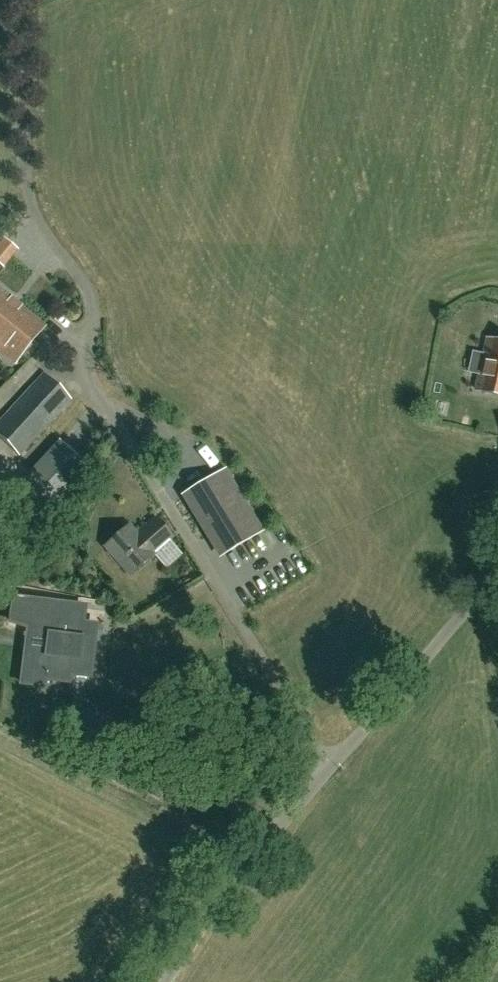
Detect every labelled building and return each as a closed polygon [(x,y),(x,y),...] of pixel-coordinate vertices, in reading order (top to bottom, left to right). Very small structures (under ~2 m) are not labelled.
[(5,352),(3,354),(15,363),(45,326),(12,299),(12,298),(0,288),(0,348),(5,352)] [(480,374),(476,390),(497,395),(497,342),(488,339),(480,374)] [(0,422),(0,439),(18,456),(70,399),(44,374),(0,422)] [(90,467),(58,438),(2,497),(34,527),(90,467)] [(224,554),(262,531),(224,470),(186,493),(224,554)] [(155,554),(174,538),(163,524),(153,532),(149,527),(139,535),(132,527),(108,547),(133,576),(156,556),(155,554)] [(11,622),(29,627),(49,634),(47,657),(25,658),(22,683),(44,686),(45,679),(68,682),(70,674),(89,676),(95,625),(82,624),(84,607),(14,598),(11,622)]
